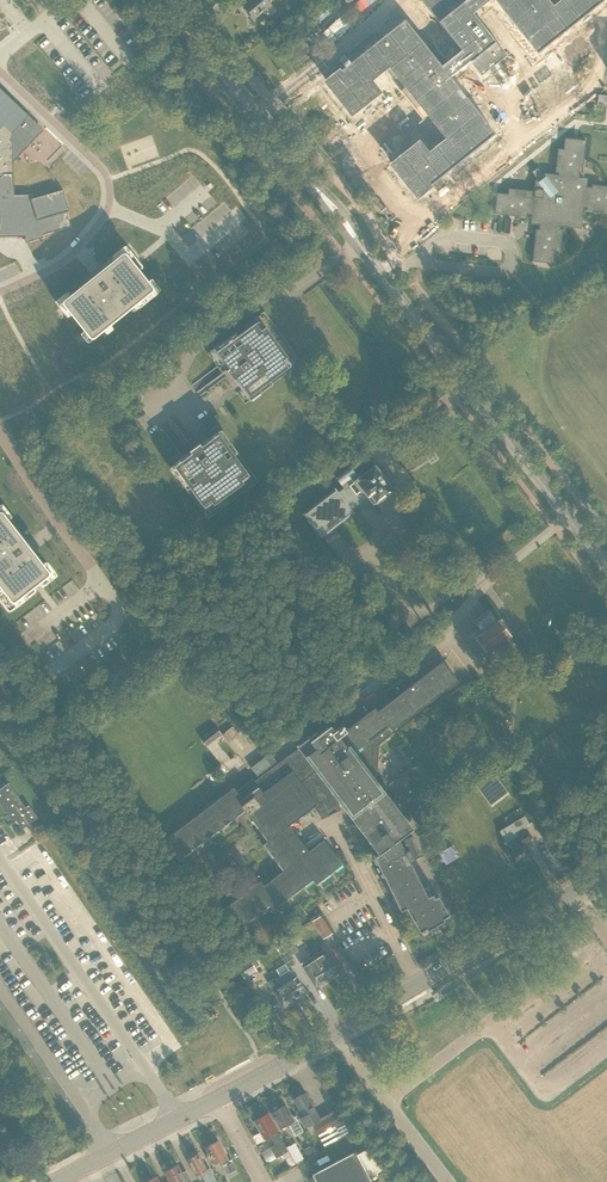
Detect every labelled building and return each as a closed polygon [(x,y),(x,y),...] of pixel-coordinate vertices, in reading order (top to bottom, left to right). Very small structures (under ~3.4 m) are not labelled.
[(249,1),(248,1),(244,4),(249,11),(248,13),(253,18),(270,4),(267,0),(250,0),(249,1)] [(327,81),(351,113),(378,92),(368,80),(384,68),(402,90),(407,85),(449,139),(428,155),(418,143),(392,164),(417,195),(495,134),(450,77),(470,61),(481,75),(506,56),(473,13),(489,0),(466,0),(464,2),(462,0),(422,0),(461,50),(441,66),(405,19),(327,81)] [(537,54),(604,0),(563,0),(564,1),(552,10),(545,0),(494,0),(537,54)] [(33,199),(14,198),(14,156),(40,128),(0,89),(0,237),(21,237),(20,242),(21,243),(22,243),(23,243),(39,238),(38,235),(75,222),(64,189),(33,199)] [(597,104),(606,105),(606,104),(606,96),(598,95),(597,104)] [(494,214),(527,217),(527,214),(532,215),(532,216),(538,224),(539,224),(539,229),(536,229),(532,261),(553,263),(555,252),(560,253),(563,227),(570,227),(583,217),(584,210),(606,213),(606,186),(592,184),(592,187),(587,186),(587,185),(581,177),(579,177),(580,172),(583,172),(586,140),(565,138),(564,149),(558,149),(556,174),(545,173),(543,174),(537,167),(532,172),(537,179),(536,180),(534,191),(509,188),(508,194),(497,193),(494,214)] [(276,239),(272,243),(276,249),(281,245),(276,239)] [(65,301),(64,302),(64,304),(90,336),(92,337),(94,337),(151,291),(152,289),(151,287),(139,271),(143,268),(143,267),(143,266),(142,264),(141,264),(139,264),(139,265),(134,259),(134,258),(135,257),(135,256),(131,251),(129,250),(127,251),(106,268),(105,269),(105,271),(106,271),(96,279),(95,279),(94,278),(93,278),(65,301)] [(235,332),(212,349),(227,369),(226,370),(234,381),(235,380),(250,400),(272,383),(270,380),(290,365),(258,321),(237,335),(235,332)] [(190,452),(169,467),(186,489),(189,487),(204,507),(249,475),(234,454),(237,452),(221,429),(200,444),(199,443),(189,451),(190,452)] [(367,497),(373,505),(387,494),(389,495),(391,494),(389,491),(394,489),(395,486),(391,481),(394,479),(385,467),(382,469),(379,465),(376,465),(365,473),(362,469),(356,474),(350,466),(336,477),(344,488),(339,492),(335,487),(303,512),(320,535),(353,510),(351,507),(367,494),(368,496),(367,497)] [(8,610),(10,611),(12,610),(37,590),(38,589),(38,588),(33,582),(42,575),(43,576),(44,576),(45,576),(47,575),(48,573),(48,571),(34,554),(33,553),(32,554),(31,554),(23,544),(24,544),(25,542),(24,541),(2,513),(1,512),(0,512),(0,600),(8,610)] [(497,622),(488,610),(483,614),(482,614),(479,616),(480,617),(475,621),(479,627),(472,632),(487,653),(492,649),(496,654),(498,652),(503,658),(508,655),(512,652),(517,648),(508,637),(510,635),(498,620),(497,622)] [(378,849),(379,849),(381,852),(399,842),(400,842),(412,834),(368,776),(376,770),(375,769),(376,746),(394,733),(392,730),(457,680),(443,661),(408,687),(401,678),(366,705),(357,693),(334,710),(339,717),(330,724),(303,744),(304,744),(278,764),(301,792),(313,807),(314,806),(323,818),(341,809),(338,803),(342,800),(378,849)] [(220,736),(214,728),(205,735),(210,743),(220,736)] [(223,735),(237,753),(245,746),(231,728),(223,735)] [(257,775),(276,761),(270,753),(251,767),(257,775)] [(278,764),(255,780),(254,778),(237,790),(235,786),(160,842),(165,850),(170,847),(179,859),(245,809),(268,840),(263,843),(283,870),(264,884),(260,880),(223,908),(229,915),(234,912),(243,924),(270,904),(273,909),(312,880),(315,885),(341,865),(323,840),(308,851),(292,829),(291,830),(288,826),(313,807),(301,792),(278,764)] [(22,829),(38,818),(29,805),(26,807),(9,782),(0,789),(0,803),(12,820),(15,818),(22,829)] [(516,832),(519,836),(508,843),(510,847),(505,850),(506,853),(505,854),(508,859),(510,858),(515,867),(516,866),(518,868),(524,864),(523,862),(531,857),(524,843),(532,838),(525,826),(516,832)] [(373,853),(372,854),(400,910),(406,908),(420,932),(426,928),(427,930),(444,920),(443,918),(449,914),(438,895),(434,897),(432,894),(428,896),(410,862),(416,859),(409,846),(404,849),(400,842),(399,842),(381,852),(374,856),(373,853)] [(331,932),(321,916),(313,921),(323,937),(331,932)] [(289,938),(281,942),(286,950),(290,955),(297,951),(289,938)] [(286,950),(279,955),(285,964),(288,968),(295,964),(290,955),(286,950)] [(313,957),(327,980),(339,972),(324,950),(318,954),(313,957)] [(301,964),(316,987),(327,980),(313,957),(308,960),(301,964)] [(288,968),(285,964),(276,969),(281,976),(280,977),(284,982),(295,1000),(307,993),(295,976),(291,969),(289,970),(288,968)] [(268,983),(283,1007),(295,1000),(280,977),(276,979),(275,978),(268,983)] [(320,1119),(306,1094),(294,1100),(303,1116),(299,1118),(305,1128),(312,1123),(326,1148),(350,1134),(337,1110),(320,1119)] [(274,1112),(272,1113),(281,1129),(289,1124),(294,1133),(301,1129),(296,1120),(294,1121),(286,1106),(279,1109),(278,1109),(274,1111),(274,1112)] [(268,1114),(255,1121),(264,1139),(269,1136),(275,1146),(271,1148),(277,1158),(285,1154),(292,1166),(295,1164),(277,1131),(268,1114)] [(205,1147),(210,1156),(215,1166),(228,1158),(218,1140),(205,1147)] [(294,1143),(288,1146),(297,1161),(303,1158),(294,1143)] [(369,1176),(383,1168),(371,1146),(357,1154),(355,1151),(312,1174),(316,1181),(372,1181),(369,1176)] [(310,1147),(304,1150),(309,1158),(315,1155),(310,1147)] [(198,1154),(196,1155),(194,1155),(191,1157),(190,1158),(187,1160),(197,1177),(201,1174),(205,1181),(217,1181),(218,1181),(210,1167),(207,1169),(198,1154)] [(232,1160),(222,1165),(227,1174),(236,1169),(233,1162),(232,1160)] [(178,1165),(172,1168),(171,1168),(167,1170),(167,1171),(165,1172),(170,1181),(192,1181),(186,1170),(182,1172),(178,1165)]
